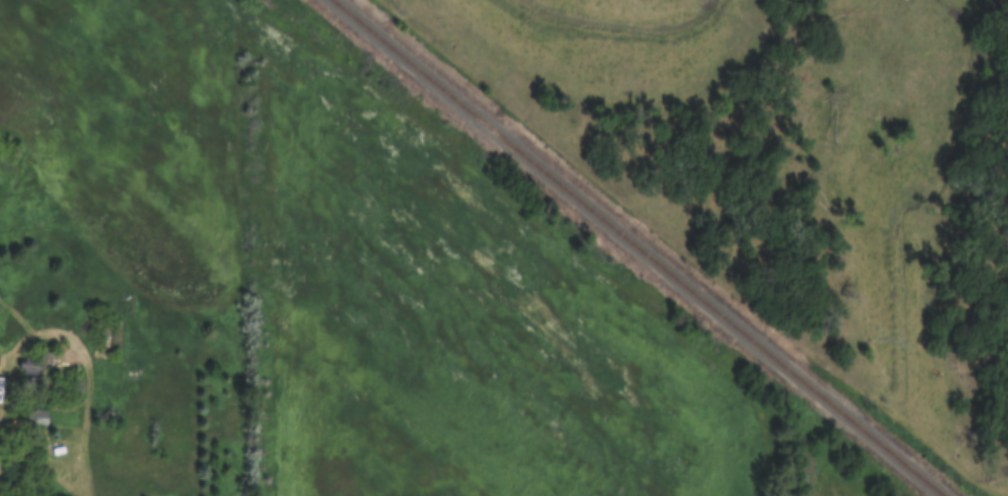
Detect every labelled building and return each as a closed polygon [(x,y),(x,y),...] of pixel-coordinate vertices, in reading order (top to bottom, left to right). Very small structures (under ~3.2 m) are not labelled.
[(19,360),(18,374),(40,376),(41,361),(19,360)] [(25,428),(46,428),(46,410),(25,410),(25,428)]
